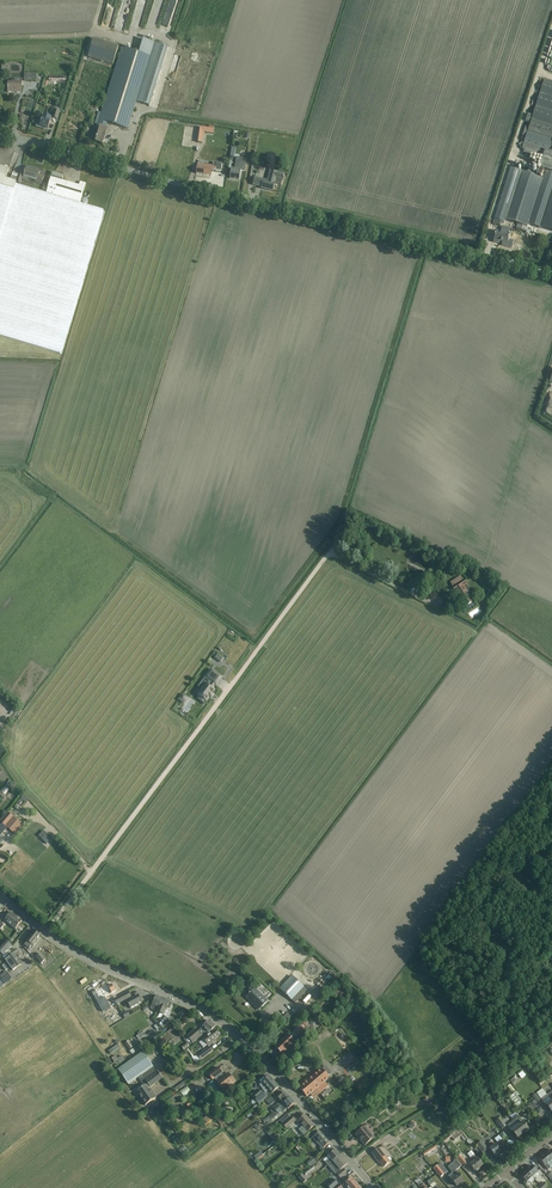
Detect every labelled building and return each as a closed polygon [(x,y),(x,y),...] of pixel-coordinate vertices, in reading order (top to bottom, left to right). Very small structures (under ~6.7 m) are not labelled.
[(155,16),(161,18),(169,0),(162,0),(155,16)] [(87,57),(112,65),(118,46),(93,39),(87,57)] [(121,47),(99,120),(107,123),(128,129),(136,102),(149,106),(167,46),(142,39),(138,53),(121,47)] [(70,77),(58,77),(58,74),(53,74),(53,78),(56,78),(56,83),(66,83),(66,79),(71,79),(70,77)] [(8,84),(8,86),(8,92),(21,93),(22,79),(12,79),(12,84),(8,84)] [(494,219),(504,222),(505,220),(520,224),(527,227),(527,226),(526,226),(527,224),(551,231),(551,83),(544,80),(531,119),(527,132),(523,145),(545,152),(540,167),(546,168),(543,178),(533,175),(534,175),(532,174),(510,167),(494,219)] [(38,121),(36,127),(44,129),(45,127),(48,128),(50,123),(51,118),(43,115),(42,119),(42,120),(41,122),(38,121)] [(93,128),(92,134),(90,140),(96,141),(95,143),(102,145),(107,129),(106,129),(107,123),(99,120),(96,129),(93,128)] [(218,135),(217,155),(224,155),(225,136),(218,135)] [(231,169),(230,178),(239,180),(241,171),(245,172),(247,159),(237,157),(235,170),(231,169)] [(198,164),(196,174),(211,176),(212,171),(215,172),(215,171),(221,171),(222,163),(213,162),(213,166),(198,164)] [(60,354),(103,211),(80,204),(86,184),(80,182),(79,186),(51,178),(46,193),(16,184),(16,183),(18,175),(13,174),(11,181),(6,180),(9,169),(0,167),(0,336),(60,354)] [(32,168),(26,167),(23,180),(27,181),(28,178),(35,181),(35,182),(42,184),(44,176),(39,175),(40,172),(32,169),(32,168)] [(261,187),(261,188),(272,191),(275,183),(281,185),(282,180),(283,181),(285,175),(277,173),(278,173),(270,171),(267,181),(255,178),(253,185),(261,187)] [(493,242),(499,243),(499,241),(507,243),(509,234),(496,231),(493,242)] [(467,585),(463,580),(452,587),(456,592),(459,596),(458,596),(462,602),(460,603),(463,607),(465,606),(465,607),(472,602),(469,598),(471,597),(467,591),(464,592),(461,588),(467,585)] [(209,697),(210,698),(213,695),(212,694),(214,690),(213,689),(212,688),(215,685),(216,685),(221,678),(211,670),(207,675),(205,678),(203,681),(202,682),(205,684),(206,685),(201,691),(198,695),(199,696),(200,696),(198,699),(203,702),(204,700),(205,700),(206,701),(209,697)] [(23,796),(20,799),(26,804),(29,800),(23,796)] [(0,823),(0,835),(1,836),(7,828),(14,834),(22,825),(8,813),(0,823)] [(41,839),(46,844),(51,839),(47,834),(41,839)] [(33,836),(25,845),(29,850),(38,840),(33,836)] [(9,848),(15,841),(11,838),(6,845),(9,848)] [(40,853),(35,857),(39,862),(44,857),(40,853)] [(35,881),(40,874),(34,870),(29,877),(35,881)] [(512,877),(520,881),(522,878),(518,876),(519,873),(515,870),(514,873),(513,873),(513,874),(512,877)] [(22,922),(11,913),(4,921),(15,930),(22,922)] [(32,946),(33,947),(38,941),(37,940),(40,936),(34,931),(27,942),(24,945),(29,949),(32,946)] [(0,948),(0,953),(0,952),(4,955),(12,946),(6,941),(0,948)] [(36,957),(41,964),(46,960),(40,954),(36,957)] [(10,968),(13,971),(21,965),(14,955),(5,961),(7,963),(2,966),(6,971),(10,968)] [(0,977),(3,981),(9,976),(6,972),(0,977)] [(294,977),(285,986),(281,991),(291,1001),(304,987),(294,977)] [(96,990),(95,987),(92,989),(93,991),(92,992),(102,1012),(110,1008),(105,998),(116,992),(112,985),(108,987),(107,985),(96,990)] [(248,995),(247,997),(253,1003),(252,1004),(259,1010),(267,1002),(261,996),(261,995),(255,989),(253,990),(251,988),(246,993),(248,995)] [(131,997),(129,992),(114,1000),(117,1005),(126,1000),(131,1009),(142,1003),(141,1000),(140,998),(139,998),(138,996),(130,1000),(130,998),(131,997)] [(151,1008),(157,1011),(163,999),(156,996),(151,1008)] [(163,999),(157,1011),(164,1014),(167,1007),(170,1008),(172,1004),(169,1002),(170,1002),(163,999)] [(163,1016),(157,1024),(161,1026),(163,1028),(165,1026),(166,1026),(170,1021),(163,1016)] [(200,1029),(201,1029),(198,1032),(195,1029),(186,1036),(192,1043),(201,1036),(205,1032),(208,1035),(216,1027),(208,1021),(200,1029)] [(114,1027),(108,1031),(111,1035),(117,1031),(114,1027)] [(215,1031),(210,1035),(204,1040),(209,1046),(215,1041),(214,1040),(219,1036),(215,1031)] [(149,1040),(151,1042),(158,1037),(156,1034),(149,1040)] [(288,1035),(275,1047),(282,1055),(295,1043),(288,1035)] [(134,1038),(129,1041),(133,1048),(138,1045),(134,1038)] [(198,1056),(201,1060),(209,1053),(207,1050),(198,1056)] [(118,1070),(128,1085),(153,1068),(142,1053),(118,1070)] [(321,1070),(299,1088),(307,1097),(316,1089),(320,1094),(328,1087),(324,1082),(329,1079),(327,1076),(331,1073),(325,1067),(321,1070)] [(229,1077),(227,1075),(224,1077),(221,1073),(222,1072),(219,1068),(209,1075),(212,1080),(214,1079),(217,1082),(217,1083),(223,1091),(235,1083),(234,1081),(234,1080),(233,1078),(231,1078),(230,1076),(229,1077)] [(137,1092),(141,1098),(146,1105),(145,1106),(156,1098),(149,1089),(148,1090),(148,1089),(150,1087),(150,1088),(162,1079),(157,1071),(156,1072),(157,1072),(144,1080),(148,1085),(146,1086),(145,1086),(137,1092)] [(263,1083),(259,1086),(263,1090),(262,1091),(265,1094),(269,1090),(272,1093),(278,1087),(269,1077),(262,1083),(263,1083)] [(330,1093),(337,1088),(334,1085),(327,1090),(330,1093)] [(190,1091),(187,1086),(180,1091),(183,1096),(190,1091)] [(262,1091),(253,1098),(259,1105),(267,1097),(262,1091)] [(162,1103),(166,1108),(181,1098),(177,1092),(162,1103)] [(273,1108),(275,1111),(290,1098),(285,1092),(278,1098),(281,1102),(277,1105),(273,1108)] [(509,1097),(519,1110),(526,1105),(516,1092),(509,1097)] [(541,1099),(548,1108),(551,1113),(551,1112),(551,1102),(547,1095),(541,1099)] [(275,1102),(271,1097),(266,1101),(270,1106),(275,1102)] [(290,1098),(275,1111),(278,1114),(282,1111),(283,1112),(288,1108),(289,1109),(294,1104),(290,1098)] [(423,1100),(428,1108),(432,1105),(428,1098),(423,1100)] [(167,1110),(160,1114),(164,1122),(172,1118),(167,1110)] [(513,1121),(512,1121),(523,1134),(529,1130),(515,1112),(510,1117),(513,1121)] [(268,1117),(263,1121),(264,1123),(270,1119),(271,1121),(276,1116),(273,1113),(272,1114),(268,1117)] [(304,1135),(310,1130),(314,1126),(305,1115),(298,1121),(302,1126),(299,1130),(304,1135)] [(283,1125),(286,1129),(295,1121),(292,1117),(283,1125)] [(496,1121),(502,1129),(506,1126),(500,1119),(496,1121)] [(523,1134),(512,1121),(507,1125),(517,1139),(523,1134)] [(374,1138),(365,1127),(355,1135),(364,1146),(374,1138)] [(321,1148),(320,1149),(323,1153),(325,1151),(323,1148),(329,1143),(319,1132),(312,1138),(321,1148)] [(489,1149),(491,1151),(494,1156),(500,1151),(498,1149),(501,1146),(498,1142),(495,1145),(492,1141),(489,1143),(492,1147),(489,1149)] [(476,1146),(482,1154),(488,1149),(482,1142),(476,1146)] [(379,1149),(377,1150),(373,1154),(375,1157),(374,1158),(378,1162),(378,1161),(383,1168),(390,1162),(379,1149)] [(325,1163),(327,1165),(339,1155),(335,1150),(328,1156),(330,1159),(325,1163)] [(470,1165),(471,1167),(475,1172),(483,1166),(471,1151),(467,1154),(474,1162),(470,1165)] [(339,1155),(327,1165),(328,1166),(328,1165),(336,1174),(335,1174),(335,1175),(343,1168),(347,1164),(339,1155)] [(545,1155),(539,1160),(545,1167),(548,1170),(551,1167),(551,1163),(545,1155)] [(457,1158),(464,1167),(467,1164),(461,1156),(457,1158)] [(314,1159),(307,1164),(310,1167),(317,1163),(316,1162),(314,1159)] [(451,1180),(453,1182),(456,1187),(464,1181),(456,1170),(459,1168),(454,1162),(448,1168),(455,1177),(451,1180)] [(307,1171),(310,1176),(324,1168),(321,1163),(307,1171)] [(438,1166),(445,1175),(449,1172),(442,1163),(438,1166)] [(434,1169),(440,1177),(444,1174),(437,1166),(434,1169)] [(532,1166),(526,1171),(532,1178),(538,1172),(532,1166)] [(337,1175),(340,1178),(347,1173),(344,1169),(337,1175)] [(532,1178),(526,1171),(521,1177),(527,1183),(532,1178)] [(298,1177),(303,1184),(307,1180),(302,1174),(298,1177)] [(347,1187),(355,1187),(358,1186),(354,1181),(352,1179),(343,1186),(344,1187),(346,1187),(347,1187)] [(431,1179),(426,1183),(429,1187),(430,1186),(431,1187),(438,1187),(431,1179)]
